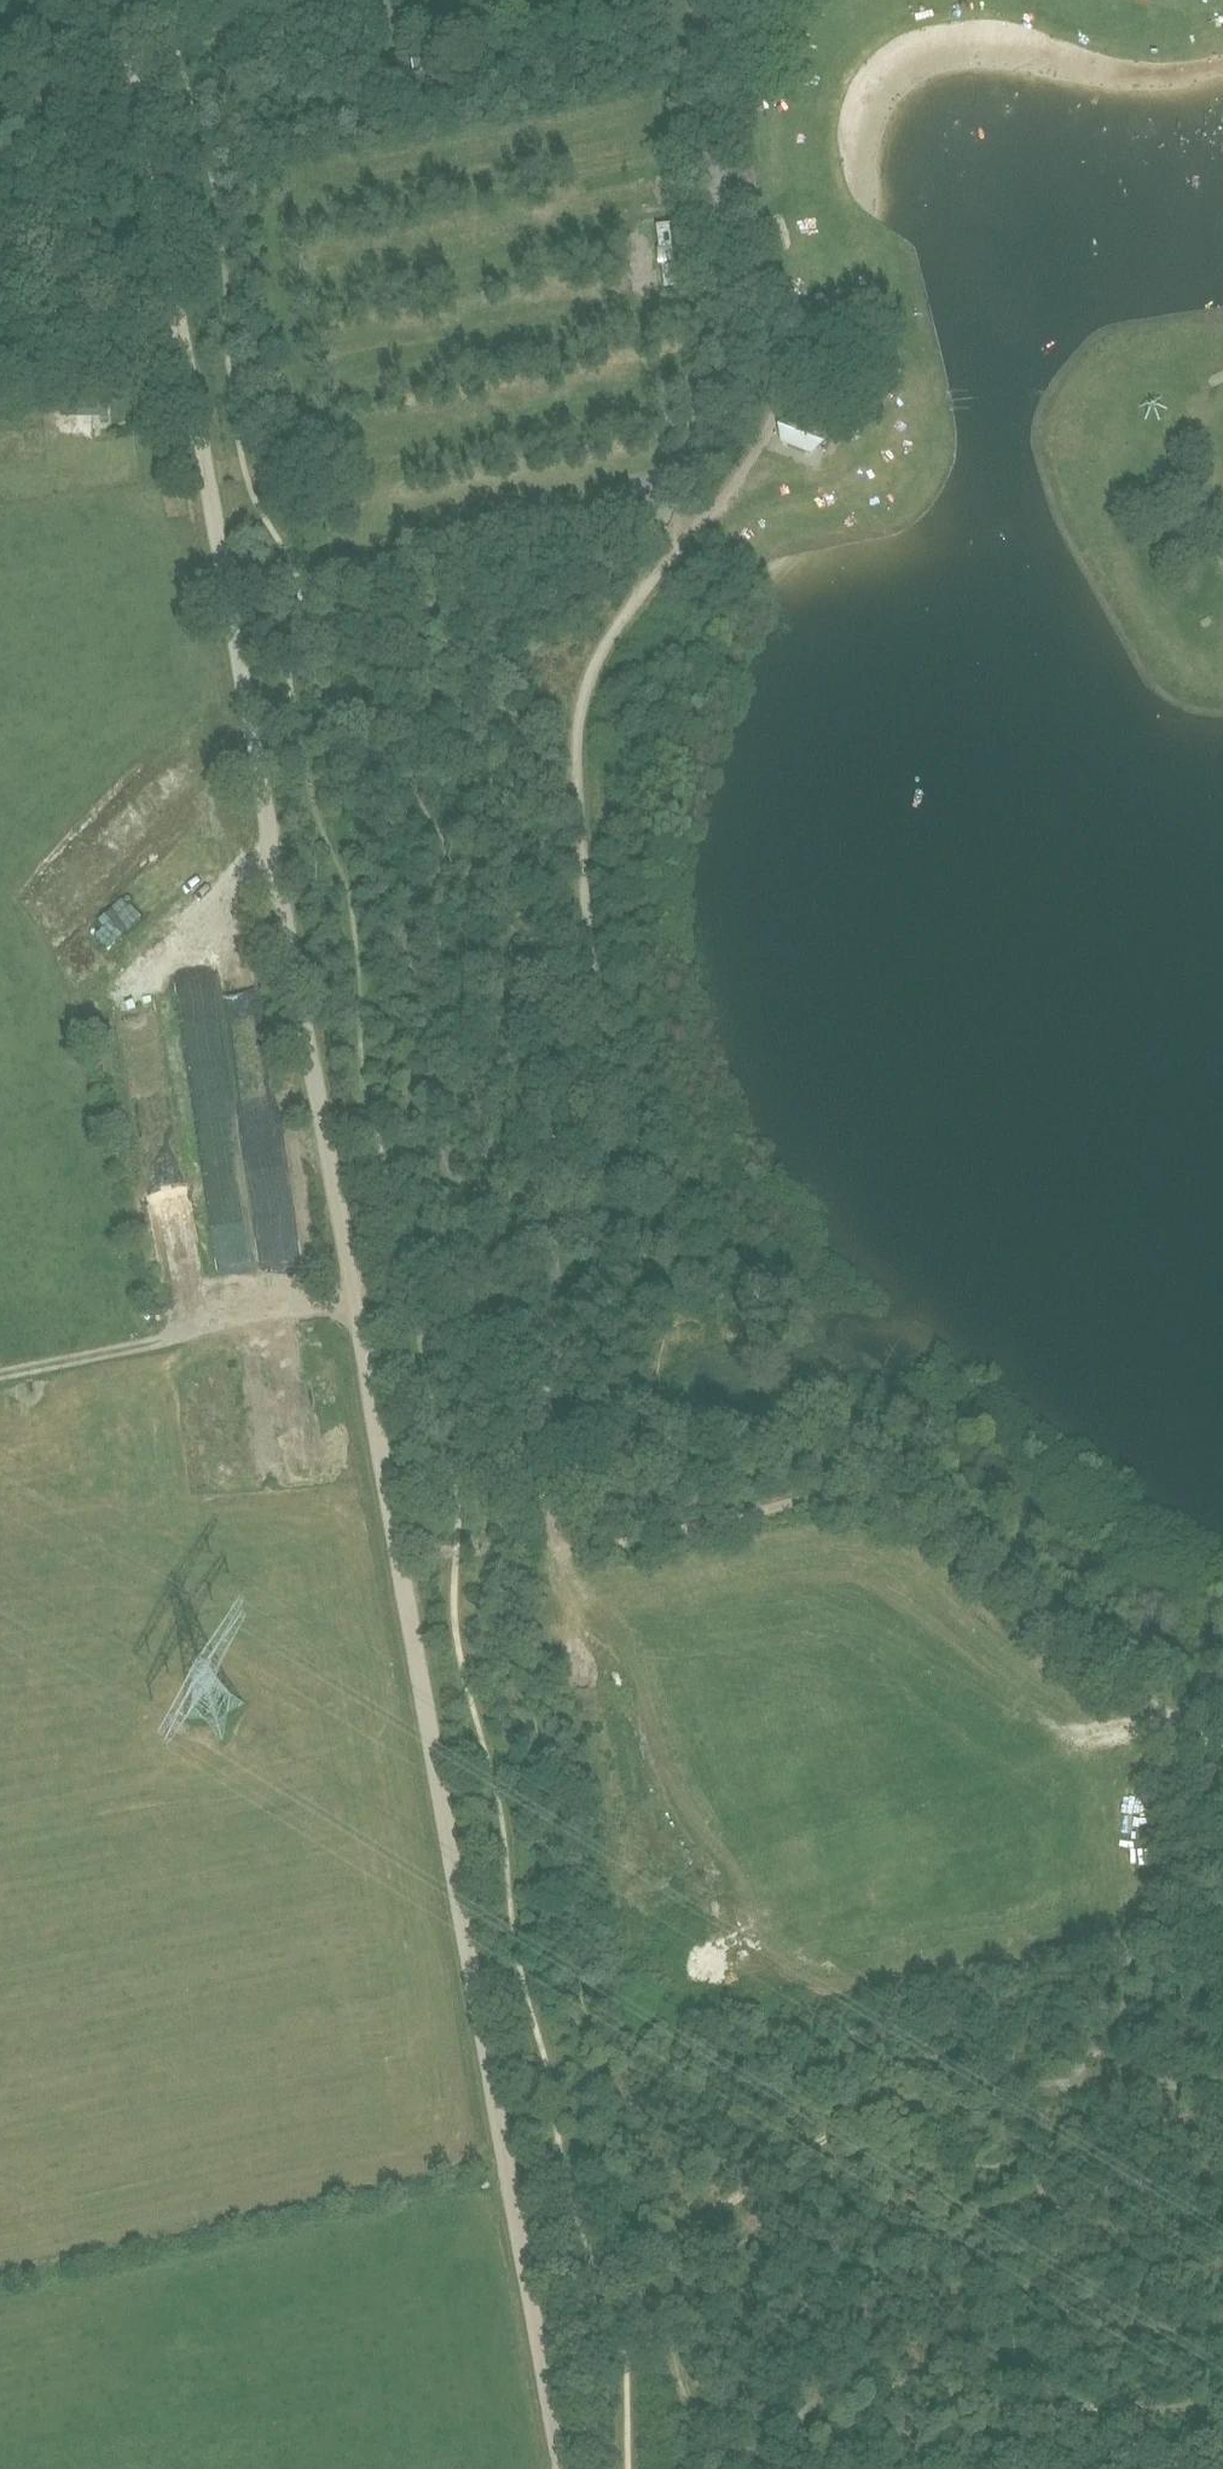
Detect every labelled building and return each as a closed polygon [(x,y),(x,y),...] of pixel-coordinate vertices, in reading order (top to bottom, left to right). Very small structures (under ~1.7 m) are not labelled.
[(689,55),(675,55),(675,68),(690,68),(689,55)] [(414,73),(432,72),(430,57),(413,58),(414,73)] [(677,219),(656,222),(659,244),(657,245),(659,261),(661,261),(664,286),(685,283),(677,219)] [(79,397),(79,413),(109,413),(108,397),(79,397)] [(812,456),(822,430),(792,418),(782,445),(812,456)]
